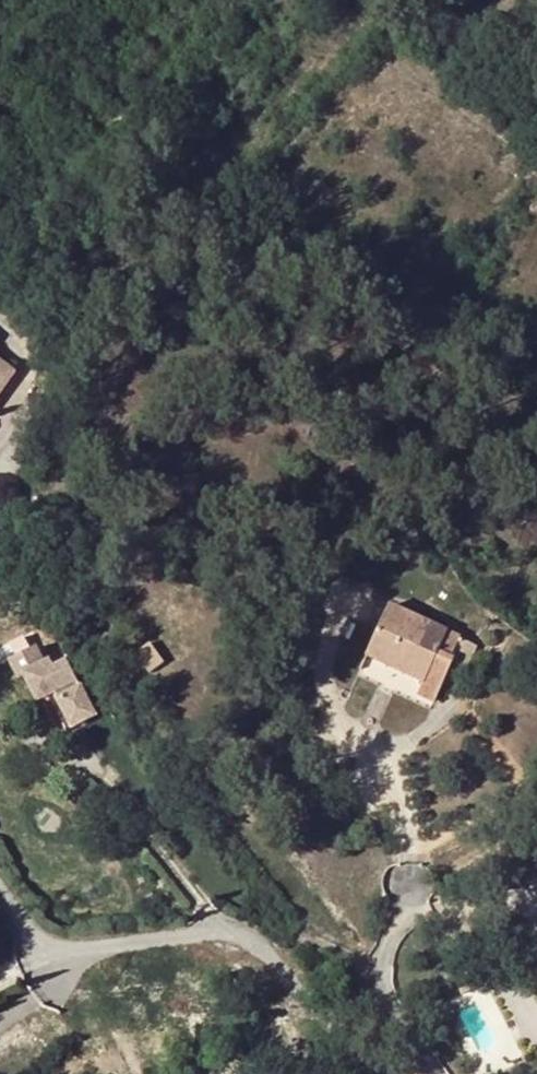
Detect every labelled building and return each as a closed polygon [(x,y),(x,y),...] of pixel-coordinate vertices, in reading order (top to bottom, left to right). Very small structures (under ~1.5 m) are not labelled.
[(9,376),(0,369),(0,388),(9,376)] [(450,659),(459,640),(388,607),(365,658),(422,683),(417,695),(434,703),(451,664),(453,659),(450,659)] [(467,670),(477,647),(459,640),(450,659),(453,659),(451,664),(467,670)] [(149,646),(136,657),(149,674),(163,664),(149,646)] [(54,684),(44,669),(20,685),(30,699),(35,697),(53,723),(71,710),(92,741),(112,727),(77,678),(65,687),(60,680),(54,684)]
